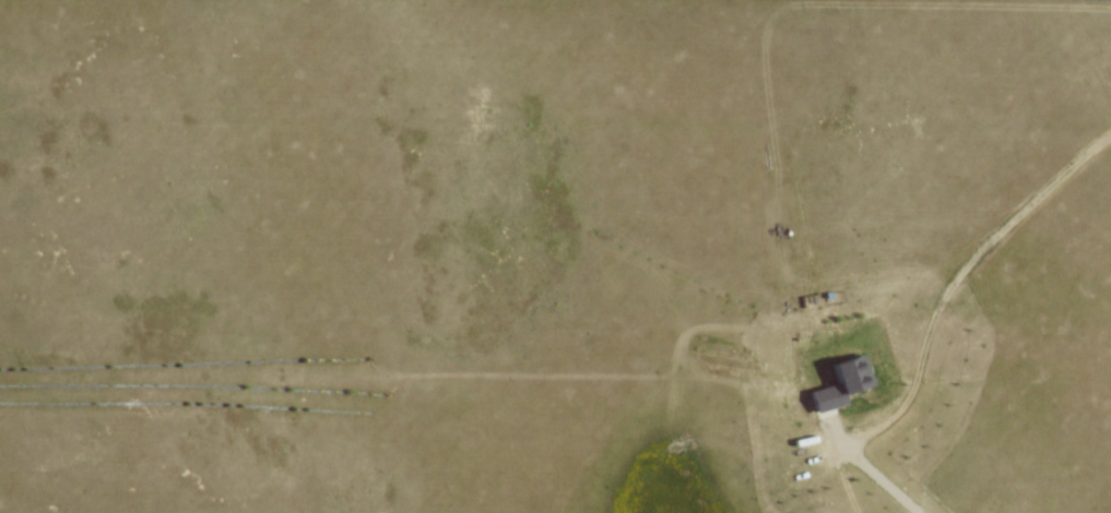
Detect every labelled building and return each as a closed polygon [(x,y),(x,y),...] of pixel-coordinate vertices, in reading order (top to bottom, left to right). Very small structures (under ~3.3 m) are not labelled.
[(808,386),(816,411),(850,399),(843,392),(876,381),(863,344),(824,357),(830,379),(808,386)]
